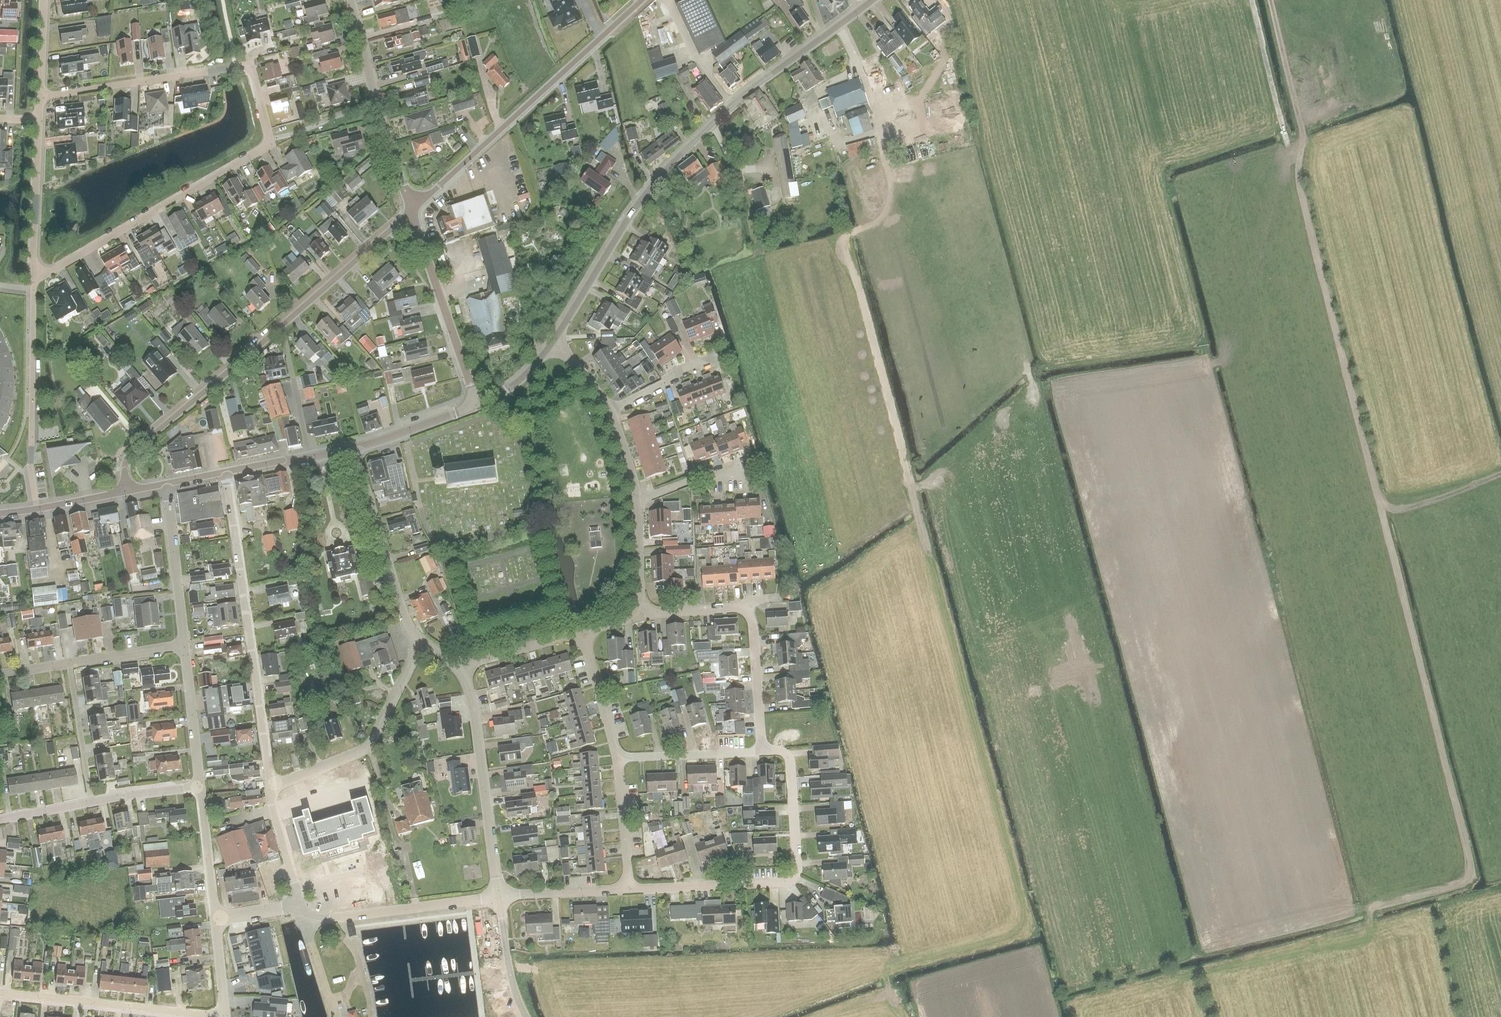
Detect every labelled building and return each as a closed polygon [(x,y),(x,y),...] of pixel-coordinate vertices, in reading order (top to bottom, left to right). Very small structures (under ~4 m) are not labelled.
[(9,0),(0,0),(0,10),(3,10),(2,20),(16,20),(17,4),(9,4),(9,0)] [(85,0),(74,0),(70,1),(71,2),(62,3),(64,16),(87,12),(85,0)] [(300,0),(296,0),(285,3),(286,10),(302,6),(300,0)] [(324,0),(311,4),(305,6),(308,17),(303,19),(305,26),(320,22),(319,16),(328,14),(324,0)] [(554,4),(553,5),(558,14),(552,17),(551,19),(554,24),(556,25),(562,23),(564,27),(580,19),(571,0),(552,0),(554,4)] [(725,42),(706,0),(687,0),(677,5),(700,54),(725,42)] [(795,12),(791,14),(800,27),(809,21),(801,8),(804,6),(800,0),(786,0),(795,12)] [(844,3),(842,0),(821,0),(821,1),(820,1),(823,5),(824,4),(825,6),(826,5),(831,13),(844,3)] [(912,6),(910,7),(920,21),(927,16),(932,22),(937,30),(949,22),(944,15),(942,17),(935,7),(931,10),(932,11),(931,12),(927,7),(926,8),(920,0),(915,3),(911,5),(912,6)] [(198,9),(197,1),(189,2),(191,10),(198,9)] [(410,22),(406,9),(386,14),(386,15),(379,17),(382,27),(392,24),(392,25),(397,24),(397,26),(410,22)] [(922,35),(914,24),(913,25),(908,19),(907,19),(902,13),(895,18),(902,27),(895,32),(907,47),(922,35)] [(97,29),(111,26),(111,16),(96,19),(97,29)] [(433,23),(431,17),(417,20),(419,27),(433,23)] [(764,27),(757,18),(741,31),(747,40),(764,27)] [(264,33),(271,31),(268,19),(256,22),(256,20),(242,23),(244,28),(239,29),(241,37),(246,36),(248,43),(261,40),(259,32),(263,31),(264,33)] [(335,39),(331,25),(325,26),(324,21),(314,24),(316,29),(311,30),(314,41),(321,39),(322,45),(330,42),(330,40),(335,39)] [(140,41),(139,24),(132,25),(133,41),(140,41)] [(60,30),(62,44),(81,41),(81,37),(86,36),(85,26),(60,30)] [(421,37),(429,35),(427,26),(419,29),(420,32),(421,37)] [(898,53),(903,50),(890,32),(889,33),(884,26),(877,32),(881,38),(881,39),(886,45),(890,43),(898,53)] [(197,34),(184,36),(182,28),(173,29),(175,43),(183,42),(185,56),(200,53),(197,34)] [(170,43),(168,29),(161,30),(162,38),(148,40),(151,61),(165,59),(163,44),(170,43)] [(15,43),(15,36),(8,36),(8,31),(0,31),(0,43),(15,43)] [(415,41),(421,39),(420,32),(413,34),(415,41)] [(739,64),(733,55),(750,42),(749,41),(748,43),(741,33),(715,53),(722,63),(728,71),(721,76),(730,89),(734,89),(738,86),(738,83),(742,80),(736,73),(740,70),(736,66),(739,64)] [(413,45),(410,34),(401,37),(401,36),(386,41),(387,44),(386,44),(386,47),(388,47),(388,49),(396,47),(396,48),(403,46),(404,48),(413,45)] [(481,56),(476,36),(467,39),(472,58),(481,56)] [(131,40),(117,43),(119,58),(120,57),(121,66),(133,64),(132,56),(133,55),(131,40)] [(458,42),(461,52),(468,50),(465,40),(458,42)] [(760,41),(753,46),(766,64),(780,54),(769,40),(763,45),(760,41)] [(108,53),(107,47),(99,48),(100,55),(108,53)] [(291,58),(299,56),(297,48),(289,50),(291,58)] [(649,52),(653,65),(664,62),(660,49),(649,52)] [(99,63),(97,50),(80,53),(80,57),(60,60),(62,75),(83,72),(82,66),(99,63)] [(323,72),(342,67),(339,54),(329,57),(327,51),(313,54),(315,61),(320,60),(323,72)] [(418,62),(424,60),(426,56),(425,51),(415,53),(413,54),(414,59),(413,59),(413,58),(409,59),(407,58),(401,60),(400,61),(392,64),(393,66),(391,66),(393,72),(394,71),(394,73),(403,71),(404,74),(421,70),(418,62)] [(504,71),(497,63),(499,62),(493,55),(483,64),(489,71),(487,73),(499,86),(501,84),(504,88),(510,81),(502,72),(504,71)] [(679,71),(674,58),(664,62),(653,65),(652,65),(655,78),(679,71)] [(444,69),(442,61),(426,66),(428,74),(444,69)] [(796,82),(798,81),(805,92),(824,80),(818,71),(814,72),(808,62),(800,67),(802,70),(792,76),(796,82)] [(686,68),(688,72),(697,67),(695,64),(686,68)] [(913,64),(907,68),(910,74),(917,70),(913,64)] [(282,79),(278,66),(274,67),(273,65),(267,67),(267,68),(263,70),(268,89),(279,86),(281,92),(292,88),(297,87),(294,76),(282,79)] [(687,77),(690,75),(686,68),(678,73),(684,84),(689,81),(687,77)] [(0,80),(0,99),(7,99),(7,86),(13,87),(14,74),(4,73),(3,80),(0,80)] [(428,77),(428,76),(414,80),(416,88),(431,84),(430,84),(428,77)] [(827,90),(833,106),(836,115),(869,103),(859,78),(827,90)] [(706,79),(698,85),(703,91),(704,90),(716,107),(723,102),(706,79)] [(351,102),(349,94),(348,94),(345,83),(329,87),(327,81),(316,84),(319,96),(328,93),(332,106),(344,103),(344,104),(351,102)] [(600,97),(597,82),(588,84),(588,85),(576,88),(580,105),(597,101),(599,110),(614,107),(611,94),(600,97)] [(703,91),(698,85),(692,89),(702,102),(703,101),(710,112),(716,107),(704,90),(703,91)] [(206,86),(181,90),(182,97),(175,98),(174,104),(183,103),(184,110),(197,108),(197,105),(209,103),(206,86)] [(303,89),(305,96),(312,94),(310,87),(303,89)] [(288,102),(291,101),(293,92),(292,88),(281,92),(282,97),(271,101),(276,120),(280,118),(281,120),(287,119),(286,117),(291,115),(288,102)] [(430,103),(426,89),(415,92),(414,91),(406,94),(407,95),(400,97),(403,108),(417,104),(418,106),(430,103)] [(759,128),(778,116),(766,98),(764,99),(759,91),(743,100),(749,109),(747,110),(759,128)] [(173,127),(174,105),(167,105),(165,92),(146,95),(149,114),(164,112),(163,126),(173,127)] [(476,107),(472,96),(451,102),(455,113),(476,107)] [(822,110),(830,107),(827,97),(819,100),(822,110)] [(138,118),(130,118),(131,101),(116,100),(115,113),(114,113),(113,122),(124,122),(124,131),(137,131),(138,118)] [(672,116),(665,103),(658,106),(665,119),(672,116)] [(83,104),(66,105),(67,115),(57,115),(58,122),(56,123),(56,127),(57,127),(57,129),(59,128),(61,130),(65,130),(64,128),(86,126),(83,104)] [(801,105),(783,112),(789,125),(806,118),(801,105)] [(853,136),(872,129),(865,109),(846,116),(853,134),(853,136)] [(408,121),(407,121),(408,127),(409,126),(410,129),(417,127),(418,132),(437,127),(432,110),(414,115),(414,117),(407,119),(408,121)] [(153,113),(153,126),(162,125),(162,118),(162,113),(153,113)] [(567,126),(564,114),(545,118),(548,132),(561,129),(563,141),(578,138),(575,124),(567,126)] [(838,119),(845,137),(853,134),(846,116),(838,119)] [(455,134),(453,127),(441,131),(443,137),(455,134)] [(635,128),(626,130),(628,142),(638,140),(635,128)] [(608,152),(622,137),(614,129),(600,144),(608,152)] [(664,154),(680,141),(673,131),(656,143),(656,144),(664,154)] [(3,133),(0,133),(0,169),(12,169),(12,158),(6,158),(6,138),(3,138),(3,133)] [(364,150),(361,136),(349,140),(347,133),(333,137),(336,149),(343,147),(345,155),(344,155),(345,159),(356,156),(355,152),(364,150)] [(429,139),(414,143),(417,156),(433,152),(432,147),(443,144),(440,134),(429,137),(429,139)] [(76,154),(87,152),(85,136),(72,137),(73,144),(55,146),(57,160),(56,160),(57,167),(64,167),(63,166),(77,164),(76,154)] [(783,196),(799,194),(797,184),(794,184),(786,138),(774,140),(783,196)] [(878,150),(875,138),(847,146),(850,158),(878,150)] [(316,145),(314,139),(308,140),(310,147),(316,145)] [(455,154),(463,147),(458,141),(449,148),(455,154)] [(649,165),(664,154),(656,144),(656,143),(642,154),(649,165)] [(312,170),(301,151),(288,158),(293,167),(289,169),(288,167),(281,171),(288,181),(298,176),(299,178),(312,170)] [(613,167),(617,162),(603,152),(597,161),(602,164),(595,174),(589,170),(582,182),(604,197),(611,186),(603,180),(612,166),(613,167)] [(688,183),(704,171),(694,156),(678,168),(688,183)] [(569,175),(566,164),(554,166),(557,178),(569,175)] [(714,187),(725,180),(715,164),(704,171),(714,187)] [(275,188),(278,193),(288,187),(280,173),(276,178),(270,166),(257,174),(262,182),(259,183),(265,194),(275,188)] [(13,179),(14,171),(5,170),(5,178),(13,179)] [(326,174),(329,180),(334,177),(331,171),(326,174)] [(364,182),(356,173),(346,182),(354,190),(364,182)] [(327,178),(319,183),(323,189),(326,186),(330,183),(327,178)] [(246,194),(238,180),(224,188),(236,207),(243,203),(247,210),(259,203),(252,190),(246,194)] [(288,186),(291,192),(297,189),(293,183),(288,186)] [(265,199),(258,187),(252,190),(259,203),(265,199)] [(771,207),(764,188),(751,192),(758,211),(771,207)] [(340,203),(346,198),(338,189),(332,194),(340,203)] [(521,201),(531,197),(530,192),(519,196),(521,201)] [(497,225),(486,193),(449,206),(452,216),(439,220),(444,234),(454,231),(453,230),(463,227),(467,236),(497,225)] [(218,200),(214,194),(204,200),(213,216),(223,211),(227,218),(233,215),(223,197),(218,200)] [(358,197),(354,201),(369,218),(378,210),(368,199),(363,203),(358,197)] [(213,216),(204,200),(193,206),(197,212),(192,215),(198,226),(201,231),(206,228),(205,221),(213,216)] [(329,217),(336,212),(327,201),(320,206),(329,217)] [(369,218),(354,201),(349,204),(353,208),(348,213),(359,227),(369,218)] [(183,212),(170,219),(179,236),(174,239),(181,252),(188,247),(184,239),(195,233),(183,212)] [(337,225),(333,220),(332,218),(319,229),(324,235),(329,231),(340,243),(348,236),(338,224),(337,225)] [(498,232),(515,227),(513,221),(496,226),(498,232)] [(270,224),(263,229),(265,231),(267,234),(268,235),(274,230),(270,224)] [(160,232),(156,227),(146,233),(156,249),(161,245),(166,255),(175,250),(163,230),(160,232)] [(310,249),(311,248),(321,259),(330,252),(320,241),(322,239),(316,233),(309,239),(306,235),(305,236),(299,230),(293,235),(295,239),(306,252),(310,249)] [(156,249),(146,233),(136,239),(140,244),(134,247),(143,263),(153,257),(154,258),(159,255),(156,249)] [(235,234),(226,239),(231,248),(236,245),(240,243),(235,234)] [(453,235),(446,238),(448,243),(455,240),(453,235)] [(498,295),(519,290),(510,259),(509,260),(504,242),(499,244),(496,236),(486,239),(497,278),(494,279),(498,292),(468,300),(479,345),(483,344),(485,352),(509,346),(507,337),(509,336),(506,323),(505,323),(498,295)] [(306,252),(295,239),(291,243),(301,256),(306,252)] [(642,241),(636,250),(660,264),(669,250),(658,243),(655,249),(642,241)] [(140,266),(134,255),(129,258),(122,247),(112,253),(121,269),(128,265),(131,271),(140,266)] [(188,249),(181,253),(186,261),(192,258),(188,249)] [(651,279),(660,264),(636,250),(630,260),(643,268),(640,273),(643,275),(651,279)] [(115,272),(121,269),(112,253),(101,259),(108,271),(101,275),(108,287),(116,283),(115,281),(119,278),(115,272)] [(247,254),(240,259),(245,264),(251,259),(247,254)] [(262,270),(252,258),(251,259),(245,264),(255,276),(262,270)] [(293,283),(310,269),(301,259),(294,265),(288,258),(283,263),(289,269),(284,273),(293,283)] [(385,288),(400,276),(390,264),(373,279),(375,281),(368,287),(380,301),(389,293),(385,288)] [(187,265),(184,266),(187,271),(181,274),(182,276),(191,271),(187,265)] [(86,267),(77,273),(80,278),(79,279),(88,295),(100,288),(92,274),(90,274),(86,267)] [(687,273),(677,267),(674,273),(684,279),(687,274),(687,273)] [(148,275),(152,282),(157,279),(153,272),(148,275)] [(651,279),(643,275),(640,280),(628,272),(622,282),(638,291),(646,296),(654,281),(651,279)] [(259,312),(270,303),(261,292),(266,288),(258,278),(250,285),(255,292),(247,298),(259,312)] [(112,293),(106,282),(101,285),(103,289),(101,290),(105,297),(112,293)] [(635,297),(638,291),(622,282),(616,291),(629,299),(626,304),(637,310),(642,301),(635,297)] [(77,292),(72,295),(65,284),(53,291),(52,299),(57,307),(52,309),(57,317),(64,313),(65,315),(77,308),(79,312),(86,308),(77,292)] [(154,287),(147,292),(150,295),(156,291),(154,287)] [(387,303),(391,318),(403,315),(401,309),(418,306),(414,291),(395,296),(396,301),(387,303)] [(357,314),(360,317),(366,324),(372,319),(370,310),(364,304),(360,308),(348,295),(350,298),(337,310),(334,307),(350,325),(348,322),(357,314)] [(673,318),(682,314),(675,299),(666,304),(673,318)] [(120,304),(124,311),(130,307),(126,301),(120,304)] [(624,322),(631,311),(620,304),(617,309),(605,302),(599,311),(615,321),(617,318),(624,322)] [(138,309),(143,315),(150,310),(146,304),(138,309)] [(703,306),(707,315),(695,319),(702,338),(714,333),(711,325),(718,323),(711,304),(703,306)] [(223,334),(237,323),(222,305),(212,313),(209,308),(199,316),(209,328),(215,323),(223,334)] [(98,310),(92,314),(99,325),(105,321),(101,315),(98,310)] [(126,317),(129,323),(138,318),(134,311),(126,317)] [(621,324),(615,321),(599,311),(597,316),(595,315),(589,325),(599,331),(602,326),(609,330),(613,324),(619,328),(621,324)] [(189,314),(183,319),(184,321),(172,331),(178,338),(180,336),(197,356),(209,346),(194,328),(198,324),(189,314)] [(404,321),(403,315),(391,318),(393,327),(401,325),(404,336),(423,331),(420,317),(404,321)] [(343,345),(352,336),(343,326),(339,330),(328,318),(318,327),(332,343),(337,339),(343,345)] [(673,334),(678,331),(672,319),(667,321),(673,334)] [(702,338),(695,319),(684,323),(690,342),(702,338)] [(165,330),(159,335),(166,343),(172,339),(165,330)] [(682,351),(671,335),(661,342),(672,358),(682,351)] [(376,348),(365,336),(360,341),(370,353),(376,348)] [(317,347),(311,340),(308,337),(297,346),(309,361),(311,359),(317,354),(321,359),(323,358),(329,352),(330,352),(322,343),(317,347)] [(163,385),(177,373),(165,360),(172,354),(158,338),(151,344),(157,352),(144,362),(163,385)] [(611,351),(617,347),(615,344),(617,342),(614,338),(602,339),(602,342),(601,343),(605,350),(593,358),(600,367),(615,357),(611,351)] [(3,339),(0,340),(0,356),(9,353),(3,339)] [(99,343),(104,348),(109,343),(105,339),(99,343)] [(426,343),(420,344),(418,339),(407,342),(408,347),(405,348),(408,361),(429,356),(426,343)] [(672,358),(661,342),(650,348),(645,341),(640,344),(648,357),(654,353),(661,365),(672,358)] [(329,352),(323,358),(327,362),(333,356),(329,352)] [(9,353),(0,356),(0,371),(13,369),(9,353)] [(626,361),(623,356),(621,353),(615,357),(600,367),(606,376),(621,366),(620,365),(626,361)] [(384,372),(394,370),(391,356),(381,358),(384,372)] [(288,378),(284,361),(283,357),(268,360),(268,364),(265,365),(268,381),(288,378)] [(263,360),(255,362),(256,372),(265,371),(263,360)] [(372,370),(377,366),(371,360),(367,364),(372,370)] [(649,360),(642,365),(645,369),(651,364),(649,360)] [(612,385),(627,375),(633,371),(630,367),(624,371),(621,366),(606,376),(612,385)] [(137,382),(142,379),(133,368),(126,374),(128,376),(135,384),(137,382)] [(13,369),(0,371),(0,384),(14,385),(13,369)] [(421,385),(435,382),(432,369),(412,373),(415,388),(422,387),(421,385)] [(341,374),(345,379),(350,375),(346,370),(341,374)] [(645,384),(642,378),(639,380),(636,376),(633,371),(627,375),(612,385),(618,394),(624,390),(627,396),(645,384)] [(314,374),(301,378),(303,388),(317,385),(314,374)] [(710,374),(707,375),(715,397),(725,393),(719,376),(712,379),(710,374)] [(403,382),(402,375),(393,377),(394,384),(403,382)] [(715,397),(707,375),(703,377),(704,382),(698,384),(705,401),(715,397)] [(137,382),(135,384),(128,376),(120,383),(124,387),(115,394),(120,401),(129,412),(140,403),(141,404),(149,397),(139,384),(137,382)] [(258,377),(260,385),(266,384),(265,376),(258,377)] [(705,401),(698,384),(692,386),(690,381),(686,383),(694,405),(705,401)] [(339,393),(347,392),(346,383),(337,385),(339,393)] [(694,405),(686,383),(682,384),(684,389),(678,392),(684,409),(694,405)] [(14,385),(0,384),(0,398),(12,400),(14,385)] [(292,430),(289,416),(290,416),(281,385),(262,391),(271,418),(271,419),(278,442),(287,440),(289,450),(301,447),(298,429),(292,430)] [(102,400),(96,405),(88,395),(87,396),(81,387),(71,395),(86,413),(88,412),(105,433),(119,422),(102,400)] [(316,400),(314,389),(305,391),(306,401),(316,400)] [(380,399),(383,408),(388,407),(385,397),(380,399)] [(12,400),(0,398),(0,413),(8,416),(12,400)] [(245,418),(244,416),(240,417),(236,399),(226,401),(234,434),(248,430),(247,428),(245,418)] [(680,401),(671,404),(676,415),(684,412),(680,401)] [(657,412),(669,408),(667,402),(655,406),(657,412)] [(365,433),(382,428),(377,414),(370,417),(366,405),(357,408),(365,433)] [(335,419),(318,422),(315,406),(304,409),(307,425),(314,424),(316,437),(338,432),(335,419)] [(221,429),(217,409),(205,412),(209,431),(221,429)] [(745,409),(731,414),(734,423),(748,418),(745,409)] [(8,416),(0,413),(0,429),(2,430),(8,416)] [(629,420),(632,432),(652,426),(648,414),(629,420)] [(254,415),(245,418),(247,428),(248,428),(254,427),(256,427),(254,415)] [(727,435),(721,421),(716,423),(721,437),(714,440),(719,455),(720,458),(732,454),(725,436),(727,435)] [(743,450),(737,432),(738,432),(735,424),(730,426),(733,433),(727,435),(725,436),(732,454),(743,450)] [(655,438),(652,426),(632,432),(636,444),(655,438)] [(714,440),(713,436),(705,439),(702,432),(698,433),(697,434),(700,441),(701,441),(708,459),(719,455),(714,440)] [(169,460),(170,464),(173,464),(175,473),(175,474),(194,470),(193,470),(203,468),(199,448),(197,449),(194,435),(183,438),(183,437),(182,437),(170,447),(172,460),(169,460)] [(279,451),(275,436),(260,440),(263,452),(264,455),(279,451)] [(701,441),(700,441),(694,444),(691,436),(685,438),(688,446),(690,446),(697,463),(708,459),(701,441)] [(659,449),(655,438),(636,444),(640,455),(659,449)] [(252,441),(234,445),(238,461),(253,457),(263,455),(264,455),(263,452),(260,440),(252,441)] [(81,464),(74,456),(77,454),(78,452),(79,449),(79,447),(91,445),(91,444),(47,451),(52,477),(52,474),(59,468),(81,464)] [(662,461),(659,449),(640,455),(643,467),(662,461)] [(395,455),(370,462),(368,465),(374,486),(375,493),(385,490),(386,497),(409,492),(403,463),(397,464),(395,455)] [(688,469),(685,457),(679,459),(682,471),(688,469)] [(447,488),(497,482),(495,460),(445,467),(445,472),(435,474),(436,484),(447,482),(447,488)] [(666,472),(662,461),(643,467),(647,478),(666,472)] [(287,473),(264,477),(267,498),(290,494),(287,473)] [(268,505),(267,498),(264,477),(263,477),(236,482),(238,493),(239,493),(243,513),(247,512),(249,523),(256,522),(254,508),(268,505)] [(224,518),(222,505),(219,487),(198,491),(177,495),(181,524),(189,523),(215,519),(216,519),(216,520),(224,518)] [(749,519),(748,499),(735,500),(736,504),(737,520),(745,519),(746,527),(750,527),(752,527),(752,526),(751,519),(749,519)] [(761,517),(760,499),(749,499),(751,519),(752,526),(764,527),(764,517),(761,517)] [(132,543),(154,538),(149,516),(140,518),(136,503),(126,505),(130,520),(127,520),(132,543)] [(670,512),(679,511),(679,503),(665,504),(665,512),(651,512),(651,525),(671,524),(670,512)] [(736,504),(724,505),(726,524),(724,525),(724,533),(730,532),(730,524),(738,524),(737,520),(736,504)] [(726,524),(724,505),(712,506),(714,525),(712,526),(712,534),(718,533),(718,525),(724,525),(726,524)] [(714,525),(712,506),(700,507),(701,526),(695,526),(696,535),(706,534),(706,526),(712,526),(714,525)] [(110,535),(108,535),(106,525),(120,522),(119,514),(117,514),(116,509),(109,510),(109,509),(98,511),(98,513),(92,514),(96,539),(98,547),(112,545),(110,535)] [(300,529),(298,509),(285,511),(288,531),(300,529)] [(388,524),(390,532),(399,530),(399,531),(405,530),(405,528),(411,527),(413,533),(413,534),(420,532),(414,509),(402,512),(404,518),(396,520),(396,522),(388,524)] [(70,516),(75,541),(71,542),(74,556),(86,553),(82,533),(89,532),(86,513),(70,516)] [(282,521),(281,513),(274,514),(275,522),(282,521)] [(61,535),(68,534),(65,517),(55,519),(55,523),(53,524),(55,536),(56,536),(58,543),(63,543),(61,535)] [(216,536),(213,519),(215,519),(189,523),(192,523),(192,525),(190,526),(191,532),(199,531),(200,538),(216,536)] [(46,529),(46,522),(43,520),(33,521),(27,522),(30,551),(28,551),(31,571),(39,570),(47,569),(46,555),(48,555),(48,551),(45,551),(44,538),(47,538),(46,529)] [(15,524),(3,525),(4,536),(2,537),(3,543),(4,549),(14,547),(13,541),(16,541),(16,538),(23,537),(22,525),(15,526),(15,524)] [(671,536),(671,524),(651,525),(652,537),(671,536)] [(772,528),(764,528),(764,538),(772,537),(772,528)] [(603,549),(600,531),(590,533),(592,550),(603,549)] [(264,537),(266,548),(276,546),(273,534),(264,537)] [(715,545),(725,545),(725,536),(714,537),(715,542),(715,545)] [(190,537),(182,538),(183,545),(191,544),(190,537)] [(780,547),(777,537),(769,539),(760,540),(761,549),(772,549),(775,548),(780,547)] [(428,550),(427,546),(426,544),(413,547),(415,554),(428,550)] [(129,576),(138,574),(131,545),(123,547),(129,576)] [(333,580),(360,574),(354,547),(327,553),(333,580)] [(763,580),(775,579),(774,560),(774,559),(783,559),(780,547),(775,548),(775,551),(769,552),(770,560),(764,560),(762,560),(763,580)] [(762,560),(764,560),(763,552),(757,552),(758,560),(752,561),(750,561),(751,580),(763,580),(762,560)] [(750,561),(752,561),(751,553),(745,553),(746,561),(738,562),(738,566),(739,581),(751,580),(750,561)] [(437,568),(430,555),(420,560),(426,573),(437,568)] [(653,558),(653,570),(673,569),(672,557),(653,558)] [(738,566),(730,566),(730,558),(724,559),(724,567),(726,567),(727,586),(740,585),(739,581),(738,566)] [(726,567),(724,567),(718,567),(718,559),(712,560),(712,568),(714,568),(715,587),(727,586),(726,567)] [(714,568),(712,568),(706,568),(706,560),(700,561),(700,569),(702,569),(703,588),(715,587),(714,568)] [(8,579),(12,579),(12,583),(16,583),(15,578),(18,578),(16,565),(7,566),(8,579)] [(215,580),(215,578),(231,576),(229,565),(213,567),(214,574),(205,575),(205,572),(191,574),(192,583),(215,580)] [(39,570),(31,571),(32,579),(48,577),(47,569),(39,570)] [(157,578),(155,569),(142,572),(144,581),(157,578)] [(673,582),(673,569),(653,570),(654,582),(666,582),(666,591),(683,591),(683,581),(673,582)] [(80,585),(77,570),(67,571),(70,586),(73,586),(78,585),(80,585)] [(363,596),(374,593),(370,574),(359,577),(363,596)] [(445,592),(439,580),(439,578),(427,584),(433,597),(445,592)] [(81,584),(83,592),(90,590),(88,582),(81,584)] [(94,585),(95,591),(104,589),(103,583),(94,585)] [(206,598),(207,602),(215,601),(215,600),(235,597),(233,586),(224,587),(224,584),(217,585),(217,588),(211,589),(212,597),(206,598)] [(58,602),(56,587),(32,589),(34,607),(58,602)] [(68,600),(67,588),(58,588),(58,600),(68,600)] [(271,606),(290,603),(287,588),(268,592),(271,606)] [(421,623),(438,615),(427,593),(411,601),(421,623)] [(137,629),(144,628),(144,627),(158,626),(156,604),(154,604),(154,598),(146,599),(134,600),(135,609),(137,629)] [(802,611),(800,602),(789,603),(789,612),(802,611)] [(209,617),(213,616),(215,628),(222,627),(222,628),(224,627),(224,629),(228,628),(228,627),(239,625),(236,604),(208,608),(209,617)] [(446,604),(441,606),(445,614),(450,611),(446,604)] [(113,621),(111,606),(102,608),(104,622),(113,621)] [(99,617),(97,609),(93,610),(94,618),(86,619),(89,640),(102,639),(99,617)] [(89,640),(86,619),(78,620),(76,612),(72,613),(73,621),(76,642),(89,640)] [(768,627),(788,626),(787,612),(767,613),(768,627)] [(16,629),(14,613),(6,615),(8,630),(16,629)] [(296,622),(307,620),(306,614),(295,616),(296,622)] [(58,616),(59,630),(68,628),(66,615),(58,616)] [(40,647),(38,635),(37,629),(38,629),(36,619),(31,620),(33,635),(26,636),(28,649),(40,647)] [(38,635),(40,647),(53,645),(51,632),(44,633),(42,619),(37,619),(38,635)] [(722,635),(738,634),(737,619),(715,621),(716,627),(708,627),(709,641),(722,640),(722,635)] [(277,640),(297,636),(294,622),(275,626),(277,640)] [(60,637),(58,624),(51,625),(53,638),(60,637)] [(12,652),(10,638),(2,639),(2,633),(1,625),(0,626),(0,654),(12,652)] [(685,645),(684,625),(668,626),(669,639),(663,640),(665,652),(665,656),(672,655),(671,645),(685,645)] [(655,652),(654,633),(641,634),(642,654),(651,653),(652,664),(666,663),(665,656),(665,652),(655,652)] [(790,642),(806,640),(806,633),(790,635),(790,642)] [(380,675),(400,669),(391,639),(388,640),(386,634),(355,644),(355,642),(340,647),(348,672),(363,667),(361,663),(375,658),(380,675)] [(203,638),(204,641),(204,647),(224,644),(223,635),(203,638)] [(302,639),(305,649),(310,648),(308,638),(302,639)] [(621,669),(635,669),(634,658),(626,658),(625,639),(609,640),(611,661),(620,661),(621,669)] [(778,645),(779,656),(796,655),(796,643),(778,645)] [(229,659),(243,657),(242,646),(227,648),(227,646),(205,649),(205,654),(221,652),(221,653),(228,652),(229,659)] [(722,678),(738,677),(736,657),(725,658),(725,651),(710,652),(710,659),(720,658),(722,678)] [(569,654),(555,658),(559,675),(567,672),(570,681),(576,679),(569,654)] [(267,677),(280,675),(277,655),(262,657),(264,664),(265,664),(267,677)] [(797,661),(796,655),(779,656),(779,667),(793,666),(794,673),(810,672),(809,660),(797,661)] [(559,675),(555,658),(541,662),(546,678),(554,676),(556,684),(561,683),(559,675)] [(546,678),(541,662),(528,665),(532,682),(541,680),(543,688),(548,686),(546,678)] [(139,673),(138,663),(122,665),(123,677),(129,676),(129,674),(139,673)] [(520,690),(519,686),(514,669),(513,665),(499,669),(504,686),(512,684),(514,692),(520,690)] [(535,690),(532,682),(528,665),(514,669),(519,686),(527,684),(530,692),(535,690)] [(170,681),(169,672),(165,672),(165,669),(152,670),(140,671),(141,686),(153,685),(159,684),(159,682),(170,681)] [(504,686),(499,669),(486,673),(491,690),(499,687),(501,695),(506,694),(504,686)] [(123,687),(121,671),(113,672),(115,686),(118,685),(118,688),(123,687)] [(199,674),(200,688),(213,687),(211,673),(199,674)] [(82,680),(84,693),(114,688),(113,684),(100,686),(98,678),(82,680)] [(555,692),(551,679),(546,680),(548,686),(550,693),(555,692)] [(777,681),(777,692),(795,691),(794,680),(777,681)] [(292,691),(291,681),(276,684),(278,694),(292,691)] [(203,690),(207,715),(207,717),(225,715),(224,715),(223,708),(230,707),(231,709),(232,709),(232,710),(236,709),(236,708),(250,706),(249,698),(248,698),(246,684),(203,690)] [(744,691),(730,692),(730,684),(716,685),(716,693),(721,692),(721,698),(726,697),(727,704),(745,702),(744,691)] [(62,687),(45,690),(47,705),(64,703),(62,687)] [(102,703),(101,695),(114,693),(114,688),(84,693),(86,705),(102,703)] [(434,695),(429,696),(427,689),(417,692),(419,696),(416,697),(420,711),(432,708),(431,706),(437,705),(434,695)] [(560,710),(568,708),(585,703),(581,689),(565,694),(567,703),(559,705),(560,710)] [(687,705),(683,689),(675,691),(680,707),(687,705)] [(47,705),(45,690),(28,692),(30,708),(47,705)] [(550,695),(548,690),(541,692),(542,698),(548,696),(550,695)] [(680,707),(675,691),(675,690),(671,691),(675,703),(668,705),(670,710),(662,712),(667,732),(681,729),(677,715),(682,714),(680,707)] [(795,695),(795,691),(777,692),(778,703),(792,702),(793,709),(812,708),(811,701),(804,701),(804,698),(798,694),(795,695)] [(30,708),(28,692),(11,695),(13,711),(30,708)] [(159,709),(173,707),(171,694),(165,695),(165,693),(148,695),(150,712),(159,711),(159,709)] [(350,696),(353,705),(361,703),(358,694),(350,696)] [(452,706),(451,698),(439,700),(440,708),(452,706)] [(270,712),(270,715),(272,715),(272,717),(287,715),(286,708),(291,707),(290,699),(284,700),(284,703),(278,704),(278,705),(270,706),(271,711),(270,712)] [(508,706),(506,699),(494,702),(496,709),(508,706)] [(648,715),(649,715),(654,714),(650,701),(639,704),(641,714),(638,715),(632,717),(637,736),(652,732),(648,715)] [(746,714),(745,702),(727,704),(727,710),(725,710),(720,715),(716,715),(717,723),(736,721),(736,715),(746,714)] [(588,716),(585,703),(568,708),(570,715),(562,718),(564,723),(572,721),(588,716)] [(140,715),(139,704),(128,706),(130,721),(143,720),(143,715),(140,715)] [(706,723),(701,704),(686,708),(692,728),(706,723)] [(126,706),(110,708),(111,714),(116,713),(117,719),(128,717),(126,706)] [(452,719),(452,715),(451,710),(441,711),(441,715),(443,727),(445,727),(447,738),(462,736),(460,717),(452,719)] [(523,720),(522,710),(508,712),(509,718),(494,721),(497,736),(516,733),(514,722),(523,720)] [(550,712),(552,719),(559,716),(557,710),(550,712)] [(329,724),(326,715),(326,713),(320,715),(324,731),(327,730),(331,742),(342,738),(337,721),(329,724)] [(107,729),(105,716),(89,719),(91,731),(107,729)] [(592,729),(588,716),(572,721),(574,729),(566,731),(568,736),(576,734),(592,729)] [(296,726),(294,718),(290,719),(272,721),(274,740),(293,738),(291,726),(296,726)] [(302,732),(308,730),(306,719),(300,720),(302,732)] [(75,720),(61,723),(63,735),(77,732),(75,720)] [(139,738),(137,724),(129,724),(131,739),(139,738)] [(162,740),(176,739),(175,725),(169,726),(169,725),(152,726),(153,743),(162,742),(162,740)] [(109,742),(107,733),(107,729),(91,731),(92,744),(109,742)] [(238,745),(255,742),(253,729),(237,732),(236,729),(211,733),(213,745),(238,742),(238,745)] [(596,743),(592,729),(576,734),(578,742),(570,744),(572,750),(596,743)] [(49,730),(39,731),(40,741),(50,740),(49,730)] [(520,747),(527,746),(533,745),(532,737),(512,740),(513,745),(500,747),(502,763),(522,760),(520,747)] [(550,750),(551,754),(558,751),(555,742),(548,744),(550,750)] [(828,769),(828,757),(839,757),(838,746),(823,747),(823,755),(809,756),(810,770),(828,769)] [(573,769),(582,768),(600,766),(598,753),(581,754),(581,763),(573,764),(573,769)] [(146,760),(145,754),(132,755),(133,762),(146,760)] [(125,761),(117,762),(112,763),(111,755),(95,758),(97,770),(126,766),(125,761)] [(165,772),(180,770),(179,757),(173,758),(172,756),(155,758),(156,762),(150,763),(151,771),(157,771),(157,775),(166,774),(165,772)] [(221,757),(207,758),(208,767),(222,765),(221,757)] [(455,793),(471,791),(468,769),(461,769),(460,761),(448,763),(449,771),(452,771),(455,793)] [(231,775),(232,779),(238,781),(252,780),(252,779),(258,778),(260,776),(260,770),(257,770),(257,767),(254,767),(254,762),(243,764),(229,766),(214,768),(215,776),(230,774),(231,775)] [(528,788),(526,776),(535,775),(533,765),(520,767),(520,773),(506,775),(508,790),(528,788)] [(115,780),(113,772),(127,770),(126,766),(97,770),(99,783),(115,780)] [(601,780),(600,766),(582,768),(583,776),(574,777),(575,783),(583,782),(601,780)] [(703,782),(703,766),(688,767),(689,793),(694,793),(694,783),(703,782)] [(717,766),(703,766),(703,782),(712,782),(713,792),(718,792),(717,766)] [(743,795),(753,794),(753,780),(746,780),(746,767),(730,768),(731,787),(743,787),(743,795)] [(760,786),(774,786),(773,767),(759,767),(760,786)] [(75,770),(58,772),(61,788),(77,786),(75,770)] [(61,788),(58,772),(41,775),(44,791),(61,788)] [(662,790),(662,774),(647,775),(648,800),(654,800),(653,790),(662,790)] [(676,774),(662,774),(662,790),(671,790),(672,800),(677,800),(676,774)] [(44,791),(41,775),(25,777),(27,793),(44,791)] [(848,788),(847,775),(830,776),(830,782),(811,784),(812,798),(832,797),(831,789),(848,788)] [(27,793),(25,777),(8,779),(10,796),(27,793)] [(130,784),(129,777),(117,779),(119,786),(130,784)] [(602,794),(601,780),(583,782),(584,791),(576,791),(576,796),(584,796),(602,794)] [(411,826),(434,820),(426,792),(424,792),(421,782),(402,787),(405,798),(402,799),(408,819),(396,822),(399,834),(412,831),(411,826)] [(755,804),(763,803),(762,788),(754,789),(755,804)] [(260,790),(247,792),(241,793),(241,796),(230,797),(231,808),(262,804),(264,802),(263,798),(261,795),(260,790)] [(528,808),(537,807),(535,793),(522,795),(523,801),(508,804),(510,817),(529,814),(528,808)] [(603,808),(602,794),(584,796),(585,804),(577,805),(578,810),(603,808)] [(716,797),(717,807),(724,806),(724,797),(716,797)] [(375,824),(368,799),(352,803),(354,810),(313,822),(310,811),(303,813),(305,818),(294,822),(304,858),(320,853),(321,856),(327,855),(329,859),(361,850),(359,843),(365,841),(364,837),(376,834),(373,825),(375,824)] [(683,815),(683,802),(674,802),(675,816),(683,815)] [(817,826),(845,824),(844,802),(838,803),(837,803),(833,803),(830,803),(830,810),(816,811),(817,826)] [(571,815),(570,806),(558,808),(559,816),(571,815)] [(755,827),(775,826),(775,812),(758,813),(758,807),(744,807),(744,818),(755,818),(755,827)] [(156,812),(156,813),(148,814),(148,820),(157,819),(157,820),(170,819),(171,825),(186,823),(185,811),(174,812),(174,810),(156,812)] [(148,820),(148,814),(148,813),(138,814),(139,827),(149,826),(148,820)] [(127,840),(132,839),(138,838),(137,827),(131,828),(128,814),(114,817),(117,833),(126,831),(127,840)] [(576,832),(584,831),(601,830),(600,816),(582,818),(583,826),(575,827),(576,832)] [(103,819),(90,822),(96,849),(101,848),(98,833),(105,832),(103,819)] [(536,828),(544,827),(543,820),(529,823),(529,828),(513,830),(515,847),(538,843),(536,828)] [(90,850),(96,849),(90,822),(78,824),(80,837),(87,835),(90,850)] [(660,828),(659,822),(648,824),(649,830),(660,828)] [(693,833),(689,822),(683,824),(687,835),(693,833)] [(463,823),(452,824),(453,835),(463,833),(464,846),(479,844),(477,828),(464,830),(463,823)] [(230,867),(253,860),(256,861),(257,864),(269,860),(269,862),(280,859),(278,853),(272,830),(265,832),(262,824),(221,835),(230,867)] [(60,856),(57,842),(64,840),(62,827),(49,830),(53,848),(55,857),(60,856)] [(718,838),(709,841),(714,858),(728,854),(720,829),(715,830),(718,838)] [(856,835),(856,829),(842,830),(839,831),(839,836),(818,838),(819,853),(840,852),(840,845),(849,844),(848,836),(856,835)] [(55,857),(53,848),(49,830),(37,832),(39,845),(47,843),(49,858),(55,857)] [(602,844),(601,830),(584,831),(584,840),(576,841),(577,846),(585,846),(602,844)] [(734,845),(748,844),(747,833),(731,834),(734,845)] [(678,845),(669,847),(674,865),(688,860),(680,835),(675,837),(678,845)] [(714,858),(709,841),(701,843),(698,836),(693,837),(701,862),(714,858)] [(19,847),(20,839),(8,838),(8,843),(14,844),(13,847),(19,847)] [(768,853),(777,852),(776,838),(754,839),(754,855),(768,854),(768,853)] [(146,868),(169,865),(167,843),(144,846),(146,868)] [(674,865),(669,847),(660,850),(658,843),(653,844),(661,869),(674,865)] [(604,857),(602,844),(585,846),(586,854),(578,855),(579,860),(586,859),(604,857)] [(42,868),(39,847),(32,849),(36,869),(42,868)] [(537,864),(548,862),(546,848),(532,850),(533,856),(515,858),(517,875),(539,872),(537,864)] [(74,860),(73,854),(72,849),(66,850),(68,861),(74,860)] [(404,866),(402,850),(394,851),(396,867),(404,866)] [(0,852),(0,865),(5,865),(6,857),(14,857),(14,853),(6,852),(0,852)] [(100,862),(102,872),(119,869),(116,852),(105,854),(106,860),(100,862)] [(849,865),(865,864),(864,856),(848,857),(849,865)] [(605,872),(604,857),(586,859),(587,867),(579,868),(580,875),(605,872)] [(258,887),(255,872),(258,872),(256,864),(252,865),(253,871),(240,873),(243,890),(258,887)] [(830,880),(830,883),(841,888),(840,879),(847,879),(846,864),(824,865),(825,880),(830,880)] [(4,873),(5,865),(0,865),(0,878),(4,878),(12,879),(12,874),(4,873)] [(243,890),(240,873),(227,875),(226,869),(220,870),(221,878),(225,878),(228,892),(243,890)] [(152,879),(151,870),(138,872),(139,881),(152,879)] [(171,879),(171,875),(170,873),(156,874),(157,885),(165,884),(193,881),(192,872),(174,874),(175,878),(171,879)] [(194,894),(193,890),(194,890),(193,881),(165,884),(157,885),(158,894),(177,892),(177,896),(194,894)] [(145,887),(132,888),(134,901),(147,900),(145,887)] [(850,923),(852,923),(851,906),(848,906),(847,897),(826,887),(821,897),(837,905),(837,907),(834,908),(834,910),(826,911),(827,923),(835,922),(835,925),(838,924),(839,929),(850,928),(850,923)] [(0,890),(0,903),(1,903),(2,895),(10,895),(10,891),(2,890),(0,890)] [(818,916),(804,897),(799,901),(798,902),(796,905),(787,905),(788,921),(812,920),(818,916)] [(172,900),(156,902),(156,901),(143,902),(144,919),(174,915),(177,914),(178,918),(196,916),(196,914),(197,913),(197,910),(196,909),(195,905),(172,907),(172,900)] [(704,926),(736,924),(735,907),(704,908),(704,902),(696,902),(696,905),(671,907),(671,920),(697,918),(697,922),(702,921),(704,921),(704,926)] [(1,903),(0,903),(0,922),(7,923),(8,912),(0,911),(1,903)] [(755,905),(756,911),(756,919),(756,925),(765,924),(765,930),(779,930),(778,911),(769,912),(769,905),(755,905)] [(610,934),(609,920),(597,920),(597,906),(575,907),(575,925),(593,924),(594,935),(610,934)] [(864,920),(873,920),(872,911),(863,907),(864,920)] [(643,932),(652,931),(651,915),(644,915),(644,910),(635,910),(635,912),(622,912),(623,928),(643,927),(643,932)] [(545,941),(560,940),(559,928),(552,928),(552,914),(543,915),(543,916),(527,917),(528,934),(544,933),(545,941)] [(351,937),(356,936),(354,927),(353,927),(352,923),(348,924),(349,928),(348,929),(351,937)] [(830,932),(824,923),(819,927),(825,935),(830,932)] [(248,939),(244,940),(245,944),(246,948),(250,948),(251,953),(252,959),(249,960),(250,964),(251,968),(254,967),(256,972),(256,973),(257,972),(258,979),(257,979),(258,983),(260,989),(272,991),(281,989),(284,988),(282,981),(281,977),(278,977),(276,968),(279,967),(277,957),(274,948),(272,938),(270,928),(262,930),(260,924),(253,925),(254,932),(246,934),(248,939)] [(181,932),(180,925),(168,927),(169,934),(181,932)] [(580,936),(589,937),(589,928),(581,928),(580,936)] [(16,952),(17,938),(19,938),(20,931),(11,930),(9,951),(16,952)] [(185,932),(186,939),(170,941),(171,946),(201,943),(199,930),(185,932)] [(109,940),(110,936),(103,935),(102,947),(108,948),(109,940)] [(657,935),(647,935),(647,947),(658,947),(657,935)] [(149,944),(140,943),(139,951),(148,951),(149,944)] [(202,955),(201,943),(171,946),(172,952),(187,950),(187,957),(202,955)] [(27,981),(28,967),(23,967),(23,961),(15,960),(13,979),(27,981)] [(169,966),(168,960),(156,961),(157,968),(169,966)] [(40,982),(42,963),(34,962),(33,968),(28,967),(27,981),(40,982)] [(99,990),(111,991),(112,977),(106,976),(108,962),(102,962),(99,990)] [(70,985),(71,972),(66,971),(66,965),(59,964),(57,984),(70,985)] [(146,995),(149,966),(144,966),(143,980),(136,979),(134,994),(146,995)] [(83,987),(85,967),(77,967),(76,972),(71,972),(70,985),(83,987)] [(169,968),(155,970),(158,986),(171,985),(169,968)] [(186,971),(187,976),(182,977),(183,984),(188,983),(189,991),(206,989),(204,969),(186,971)] [(122,992),(124,978),(112,977),(111,991),(122,992)] [(134,994),(136,979),(124,978),(122,992),(134,994)] [(264,1016),(286,1016),(288,1000),(272,999),(272,1005),(256,1003),(255,1016),(264,1016)]
